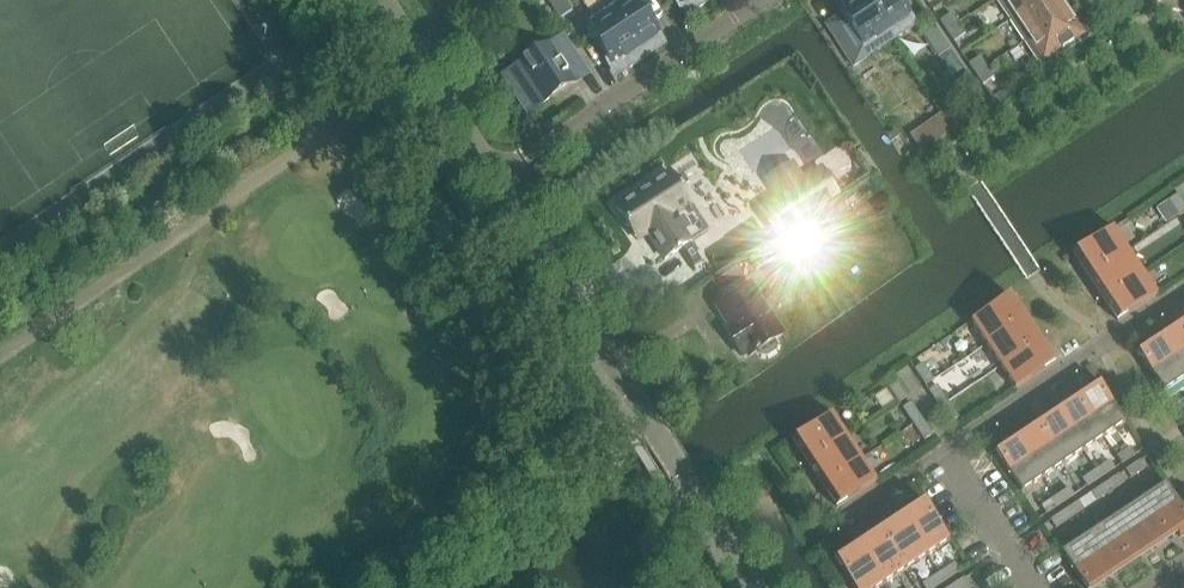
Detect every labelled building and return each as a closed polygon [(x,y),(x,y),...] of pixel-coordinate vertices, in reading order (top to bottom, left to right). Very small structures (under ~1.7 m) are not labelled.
[(565,0),(547,0),(560,20),(572,12),(565,0)] [(604,5),(609,12),(637,54),(642,61),(642,60),(638,53),(661,38),(635,0),(612,0),(604,5)] [(711,0),(676,0),(682,9),(694,1),(699,8),(712,0),(711,0)] [(865,0),(849,0),(837,8),(869,57),(893,41),(865,0)] [(900,0),(865,0),(893,41),(917,25),(900,0)] [(1042,0),(1001,0),(1013,19),(1042,0)] [(1070,13),(1061,0),(1042,0),(1013,19),(1028,41),(1070,13)] [(609,12),(604,5),(604,6),(609,12),(586,28),(613,69),(625,61),(630,68),(642,61),(637,54),(609,12)] [(1060,57),(1090,37),(1079,20),(1076,23),(1070,13),(1028,41),(1043,63),(1057,53),(1060,57)] [(958,25),(951,14),(940,22),(947,32),(958,25)] [(963,70),(933,25),(921,32),(951,79),(963,70)] [(965,35),(958,25),(947,32),(954,43),(965,35)] [(571,78),(584,70),(562,38),(549,46),(527,61),(530,66),(507,81),(529,114),(551,99),(575,83),(571,78)] [(976,75),(987,68),(980,57),(969,65),(976,75)] [(994,78),(987,68),(976,75),(982,86),(994,78)] [(691,206),(670,174),(652,186),(649,182),(632,193),(635,197),(616,209),(634,237),(637,241),(638,240),(636,236),(645,230),(665,260),(691,243),(674,217),(691,206)] [(815,188),(794,201),(804,215),(824,203),(815,188)] [(1177,196),(1169,201),(1180,218),(1183,215),(1183,206),(1177,196)] [(833,212),(823,219),(831,230),(841,223),(833,212)] [(809,226),(790,239),(799,252),(817,239),(809,226)] [(1088,278),(1128,251),(1113,229),(1073,255),(1088,278)] [(756,271),(787,251),(779,239),(748,259),(756,271)] [(1103,299),(1142,273),(1128,251),(1088,278),(1103,299)] [(720,297),(744,282),(737,270),(713,285),(720,297)] [(1118,322),(1157,296),(1142,273),(1103,299),(1118,322)] [(780,336),(749,288),(718,308),(735,336),(730,340),(741,356),(747,352),(750,358),(757,353),(761,358),(766,359),(775,353),(776,347),(772,341),(780,336)] [(985,346),(1024,320),(1010,298),(970,324),(985,346)] [(999,368),(1039,341),(1024,320),(985,346),(999,368)] [(1180,326),(1160,340),(1183,376),(1183,332),(1180,326)] [(1160,340),(1151,346),(1148,341),(1134,350),(1163,393),(1183,380),(1183,376),(1160,340)] [(1014,391),(1054,365),(1039,341),(999,368),(1014,391)] [(943,375),(932,358),(914,370),(925,387),(943,375)] [(1125,424),(1113,406),(1096,381),(1082,390),(1086,394),(1077,400),(1104,439),(1125,424)] [(908,398),(897,382),(888,388),(899,404),(908,398)] [(948,402),(937,386),(928,392),(939,408),(948,402)] [(1104,439),(1077,400),(1057,413),(1083,452),(1104,439)] [(959,419),(948,402),(939,408),(950,424),(959,419)] [(913,425),(922,420),(911,403),(902,409),(913,425)] [(1083,452),(1057,413),(1037,427),(1062,466),(1083,452)] [(809,466),(848,439),(832,415),(793,441),(809,466)] [(933,436),(922,420),(913,425),(924,442),(933,436)] [(1062,466),(1037,427),(1016,441),(1043,479),(1062,466)] [(823,488),(862,461),(848,439),(809,466),(823,488)] [(1043,479),(1016,441),(995,454),(1021,493),(1043,479)] [(1121,466),(1135,456),(1130,448),(1116,458),(1121,466)] [(837,508),(877,482),(862,461),(823,488),(837,508)] [(1101,479),(1115,469),(1110,461),(1096,471),(1101,479)] [(1131,479),(1145,470),(1140,462),(1125,472),(1131,479)] [(1087,488),(1101,479),(1096,471),(1082,480),(1087,488)] [(1124,483),(1119,475),(1105,485),(1110,493),(1124,483)] [(1110,493),(1105,485),(1091,494),(1096,502),(1110,493)] [(1177,503),(1165,485),(1145,498),(1171,537),(1177,533),(1181,537),(1183,535),(1183,513),(1177,503)] [(1060,506),(1074,496),(1069,489),(1055,498),(1060,506)] [(1060,506),(1055,498),(1041,507),(1046,515),(1060,506)] [(1171,537),(1145,498),(1124,512),(1151,550),(1171,537)] [(949,542),(923,503),(900,518),(927,557),(949,542)] [(1070,520),(1084,510),(1078,503),(1064,512),(1070,520)] [(1070,520),(1064,512),(1050,521),(1055,529),(1070,520)] [(1151,550),(1124,512),(1104,525),(1130,564),(1151,550)] [(927,557),(900,518),(879,532),(905,571),(927,557)] [(1130,564),(1104,525),(1084,539),(1110,577),(1130,564)] [(905,571),(879,532),(857,546),(884,585),(905,571)] [(1084,539),(1061,554),(1084,587),(1094,587),(1110,577),(1084,539)] [(857,546),(835,561),(852,587),(880,587),(884,585),(857,546)] [(944,583),(960,572),(954,564),(938,575),(944,583)] [(944,583),(938,575),(922,585),(924,587),(937,587),(944,583)] [(964,579),(950,587),(968,587),(970,587),(964,579)]
